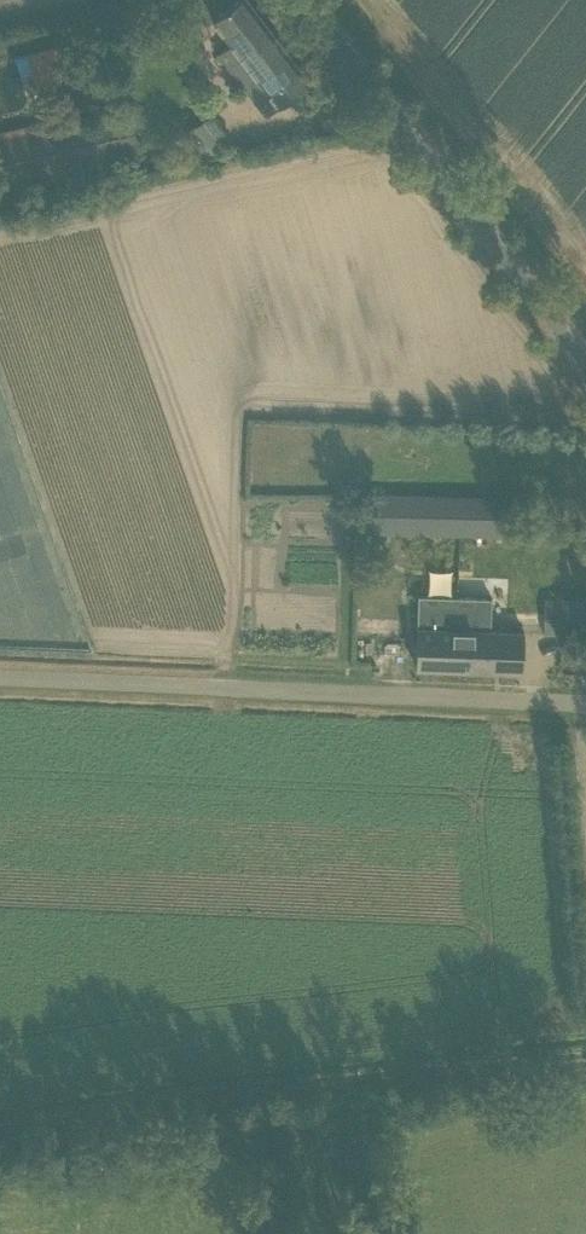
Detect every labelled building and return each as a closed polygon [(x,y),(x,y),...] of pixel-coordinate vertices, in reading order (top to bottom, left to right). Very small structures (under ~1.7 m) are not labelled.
[(310,82),(248,0),(238,0),(213,19),(231,43),(219,53),(267,115),(310,82)] [(35,83),(71,74),(63,45),(28,54),(35,83)] [(366,532),(511,535),(512,497),(367,493),(366,532)] [(418,595),(416,667),(523,671),(524,631),(490,630),(491,597),(418,595)] [(544,632),(585,633),(585,599),(545,598),(544,632)]
